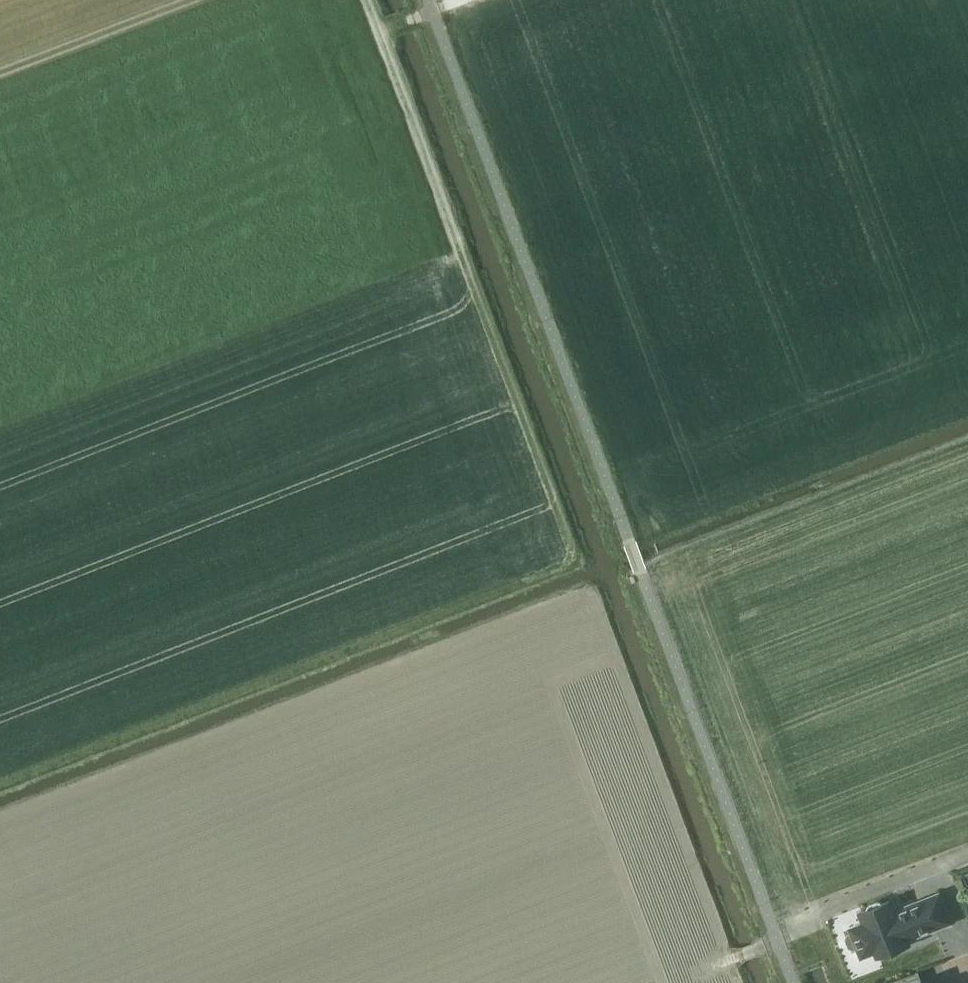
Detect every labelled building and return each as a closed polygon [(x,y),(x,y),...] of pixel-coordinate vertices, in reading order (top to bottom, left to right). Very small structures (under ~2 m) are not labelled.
[(848,932),(846,938),(850,947),(856,949),(858,948),(862,958),(874,953),(876,958),(913,944),(911,939),(954,922),(941,890),(899,907),(895,897),(884,902),(878,899),(870,903),(868,908),(866,908),(870,918),(849,927),(851,931),(848,932)] [(928,980),(923,982),(919,970),(885,982),(929,982),(928,980)]
